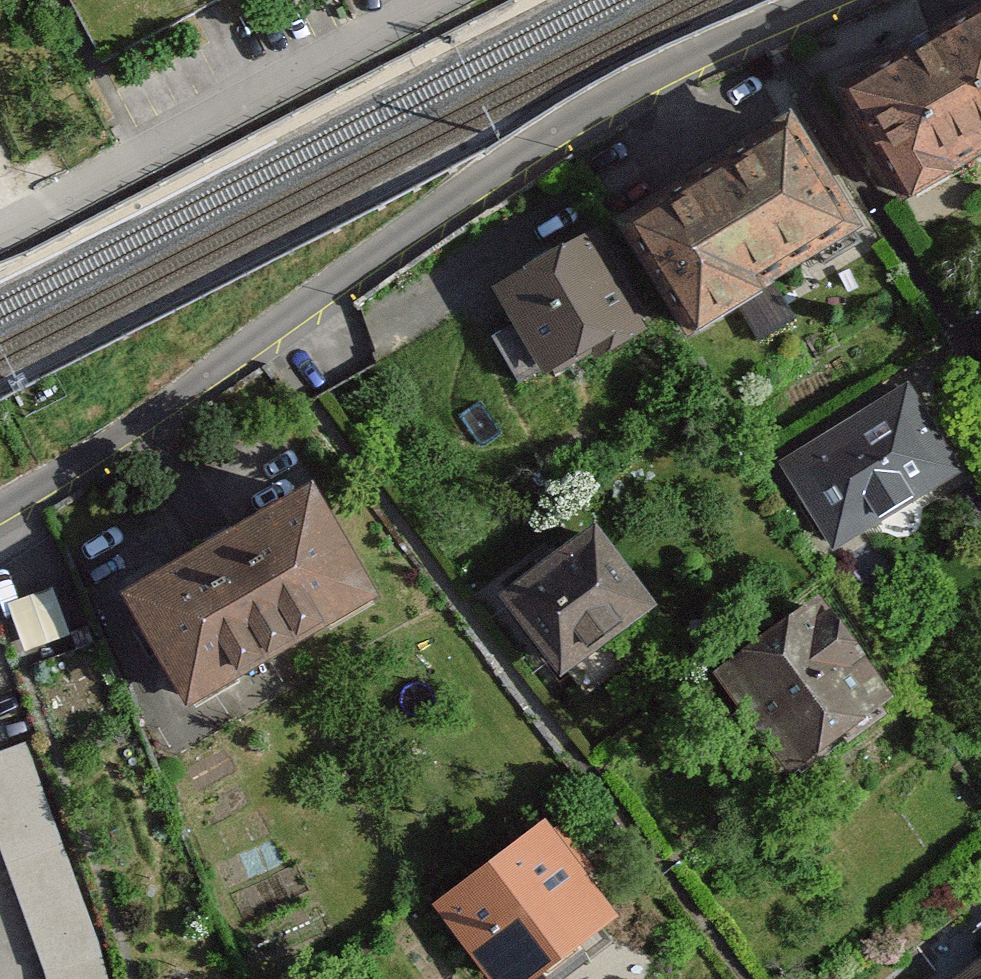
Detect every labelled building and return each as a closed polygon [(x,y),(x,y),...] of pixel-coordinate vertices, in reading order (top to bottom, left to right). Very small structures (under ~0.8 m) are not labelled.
[(980,153),(980,4),(828,92),(893,204),(980,153)] [(859,240),(787,119),(613,223),(686,344),(859,240)] [(524,393),(645,327),(593,232),(494,286),(519,332),(498,344),(524,393)] [(782,462),(836,551),(961,477),(908,388),(782,462)] [(374,602),(316,499),(132,602),(190,705),(374,602)] [(597,542),(514,603),(567,675),(651,613),(597,542)] [(50,549),(0,573),(0,601),(15,633),(76,604),(50,549)] [(890,698),(823,608),(728,678),(795,768),(890,698)] [(67,854),(30,749),(0,760),(0,844),(11,874),(67,854)] [(548,843),(456,912),(506,978),(525,978),(605,919),(548,843)] [(109,968),(67,854),(11,874),(48,978),(49,978),(109,968)] [(959,978),(980,978),(980,962),(959,978)] [(109,968),(49,978),(112,978),(109,968)]
